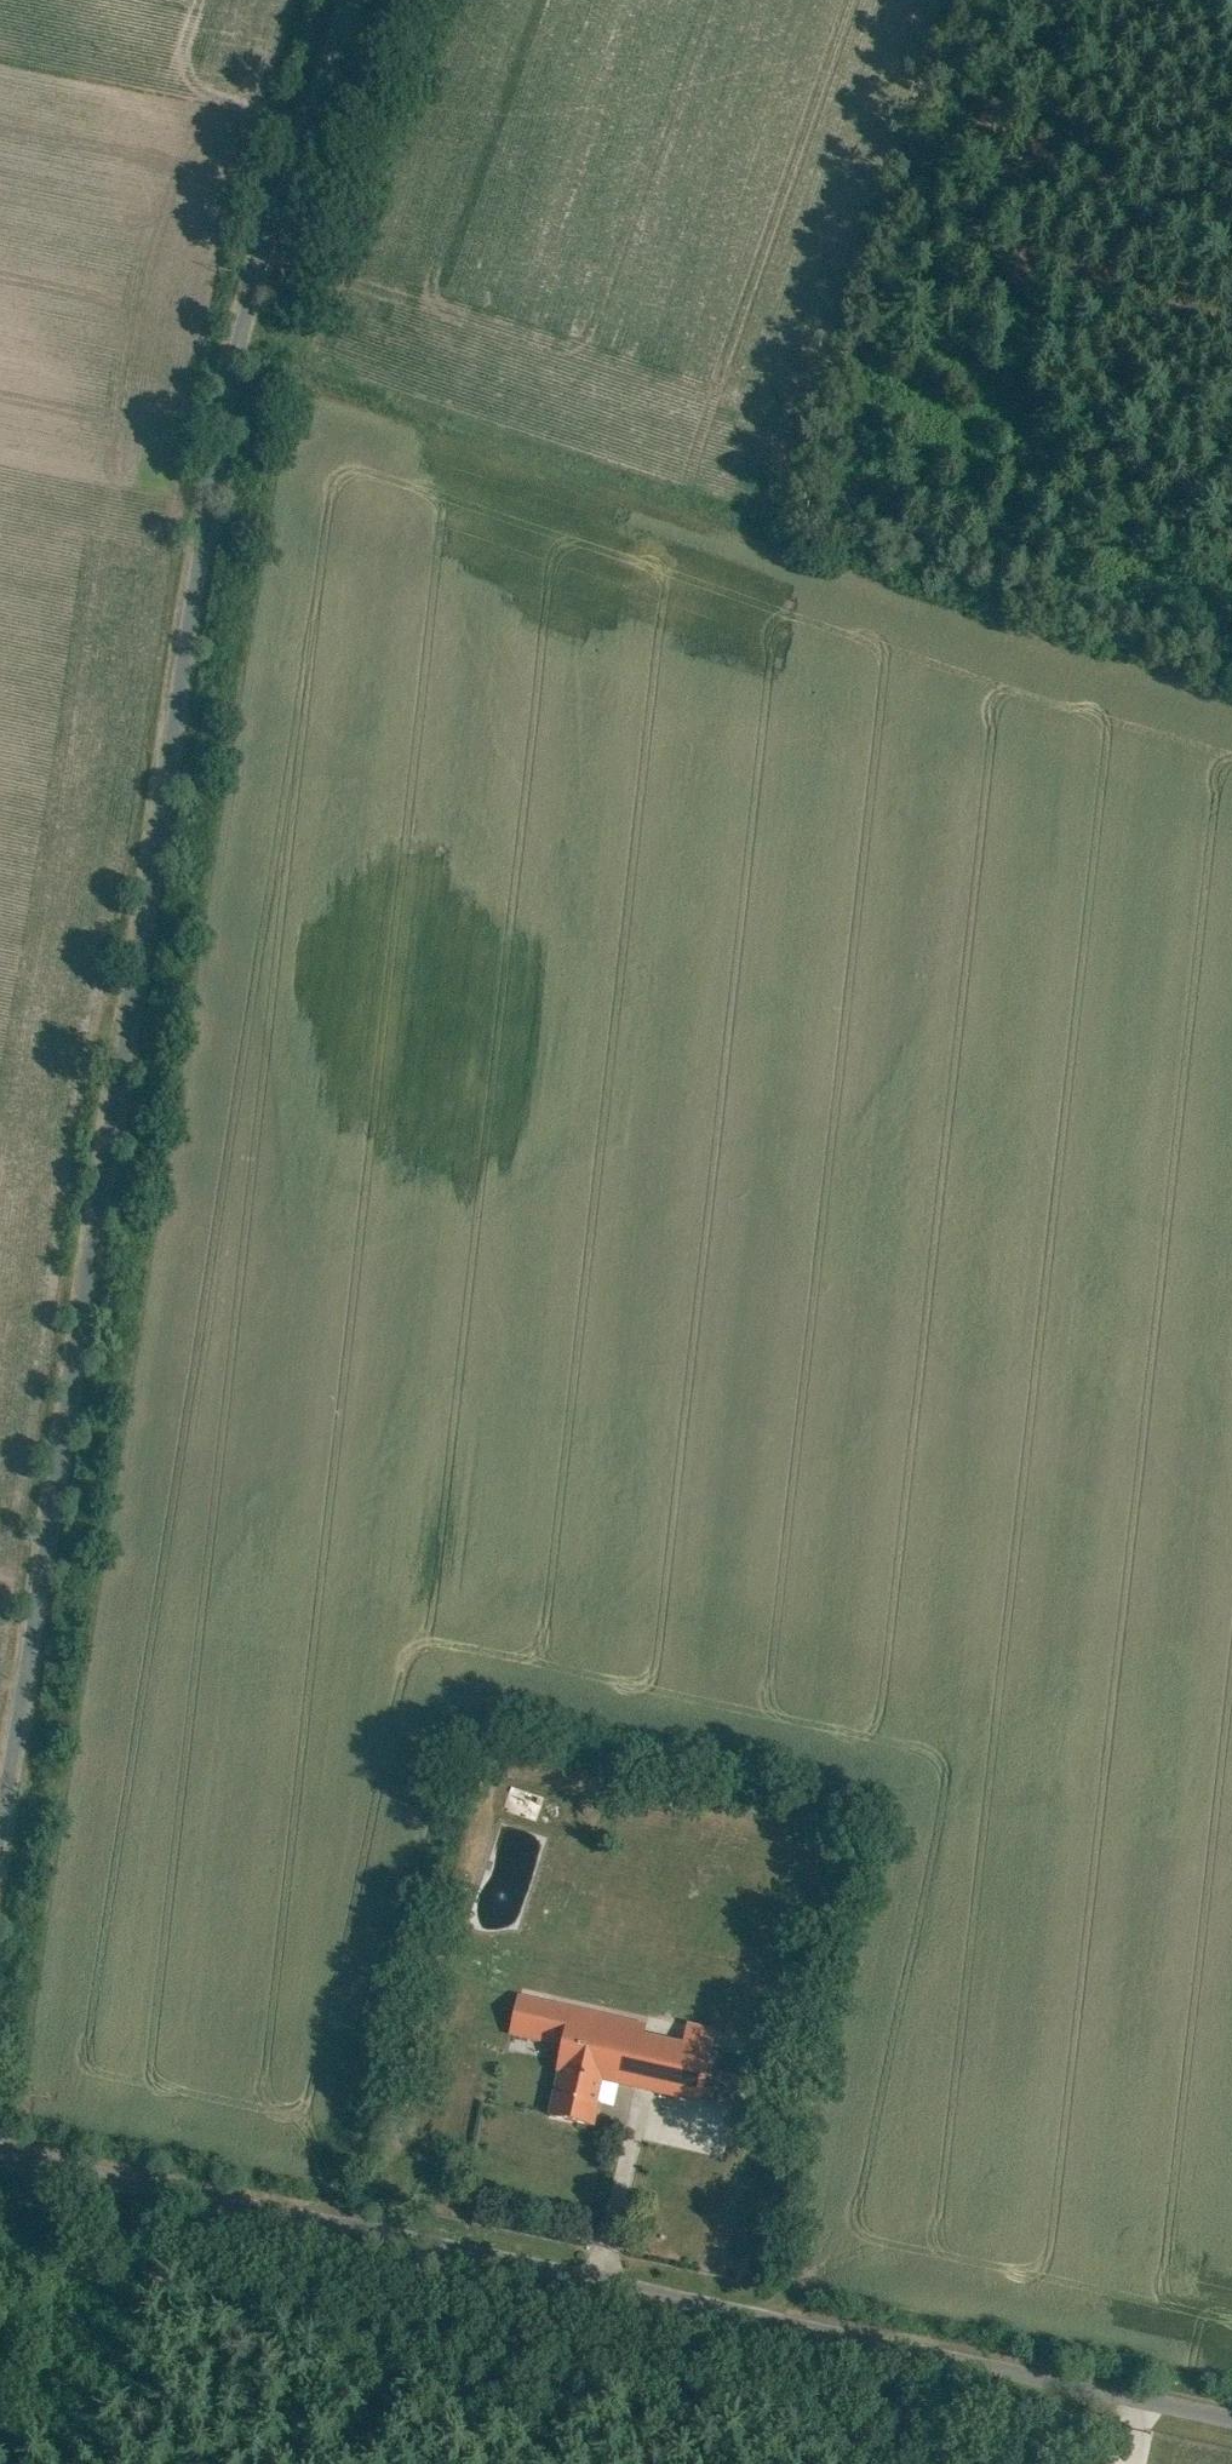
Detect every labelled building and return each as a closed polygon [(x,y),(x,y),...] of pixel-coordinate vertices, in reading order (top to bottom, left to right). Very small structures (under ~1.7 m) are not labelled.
[(555,2072),(544,2118),(593,2129),(604,2083),(697,2104),(709,2050),(643,2035),(645,2026),(515,1996),(506,2036),(554,2047),(549,2070),(555,2072)]
